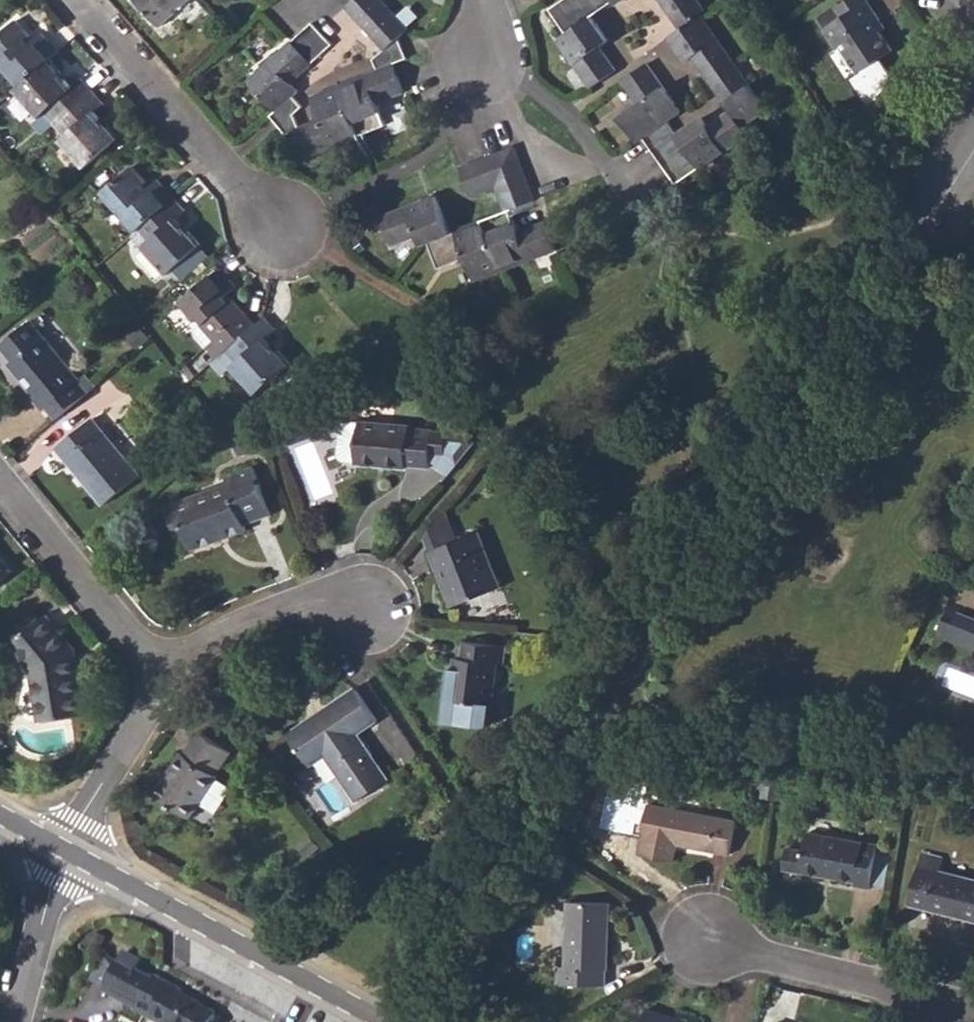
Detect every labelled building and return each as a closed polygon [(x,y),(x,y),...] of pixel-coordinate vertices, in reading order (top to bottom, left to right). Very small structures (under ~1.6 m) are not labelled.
[(159,26),(176,12),(174,10),(178,6),(180,8),(189,0),(137,0),(159,26)] [(287,134),(295,132),(306,157),(386,125),(378,102),(403,92),(393,65),(406,58),(399,38),(405,30),(379,0),(353,0),(347,5),(383,48),(372,58),(377,70),(312,96),(321,119),(300,127),(294,114),(302,107),(292,95),(298,90),(291,83),(332,44),(312,22),(289,43),(247,81),(275,111),(270,115),(287,134)] [(565,33),(590,17),(612,2),(611,0),(561,0),(549,9),(565,33)] [(680,29),(667,38),(684,62),(692,57),(730,110),(706,125),(701,118),(676,135),(667,121),(680,112),(646,63),(621,81),(635,104),(617,116),(634,142),(635,143),(642,138),(675,184),(700,167),(701,168),(748,135),(742,127),(766,110),(700,15),(704,13),(705,12),(697,0),(659,0),(680,29)] [(875,16),(865,0),(845,0),(835,6),(841,16),(822,29),(834,49),(839,46),(860,81),(874,73),(868,64),(889,51),(878,33),(870,19),(875,16)] [(870,19),(878,33),(883,29),(875,16),(870,19)] [(557,38),(590,87),(616,70),(600,47),(607,42),(590,17),(565,33),(557,38)] [(49,60),(59,52),(42,33),(30,43),(25,38),(29,34),(18,21),(0,36),(0,63),(1,64),(4,62),(6,65),(4,67),(20,86),(49,60)] [(15,90),(40,118),(45,114),(54,125),(92,92),(83,81),(77,86),(69,78),(67,80),(64,84),(59,78),(62,74),(49,60),(20,86),(15,90)] [(62,74),(59,78),(64,84),(67,80),(62,74)] [(54,125),(65,137),(59,141),(83,168),(119,137),(108,124),(104,127),(100,121),(103,119),(105,116),(99,110),(104,105),(92,92),(54,125)] [(459,167),(469,195),(494,186),(503,210),(509,208),(533,199),(512,147),(459,167)] [(137,230),(175,196),(160,178),(148,188),(144,183),(148,180),(135,165),(104,192),(137,230)] [(137,230),(147,242),(142,246),(166,274),(199,245),(188,231),(185,233),(181,227),(183,225),(188,221),(181,213),(186,208),(175,196),(137,230)] [(380,215),(392,244),(416,235),(420,245),(427,243),(438,268),(464,258),(473,280),(554,249),(543,221),(518,230),(509,208),(503,210),(446,231),(432,196),(380,215)] [(218,359),(257,325),(233,298),(228,301),(224,297),(236,286),(220,269),(183,302),(198,319),(200,318),(205,323),(202,324),(215,340),(208,347),(218,359)] [(213,364),(224,375),(233,367),(257,394),(289,366),(277,352),(273,355),(269,350),(272,347),(275,344),(269,337),(276,330),(264,318),(257,325),(218,359),(213,364)] [(1,344),(13,359),(9,363),(34,393),(32,395),(44,409),(48,406),(57,417),(94,387),(84,374),(78,380),(30,321),(1,344)] [(57,447),(103,503),(139,474),(92,418),(57,447)] [(429,458),(433,430),(408,427),(408,425),(361,421),(361,422),(346,420),(341,424),(338,454),(342,459),(357,460),(356,462),(406,467),(407,465),(428,467),(429,458)] [(433,430),(429,458),(449,475),(477,442),(466,432),(446,431),(433,430)] [(168,503),(177,527),(183,525),(192,549),(247,529),(246,524),(272,514),(256,471),(168,503)] [(428,549),(431,548),(457,538),(445,510),(423,534),(428,549)] [(431,548),(443,578),(441,580),(451,606),(500,587),(478,530),(457,538),(431,548)] [(428,549),(441,580),(443,578),(431,548),(428,549)] [(12,573),(0,559),(0,582),(12,573)] [(939,636),(948,639),(966,594),(968,590),(958,586),(939,636)] [(973,649),(973,597),(966,594),(948,639),(973,649)] [(8,644),(30,671),(40,722),(87,714),(75,650),(46,614),(8,644)] [(448,723),(491,729),(496,663),(501,664),(504,644),(464,640),(462,657),(455,657),(448,723)] [(311,718),(288,734),(310,767),(324,757),(347,790),(380,767),(358,734),(376,721),(354,688),(319,712),(324,719),(316,724),(311,718)] [(311,718),(316,724),(324,719),(319,712),(311,718)] [(156,796),(190,818),(218,776),(215,774),(230,752),(200,731),(185,754),(183,753),(156,796)] [(347,790),(355,802),(388,779),(380,767),(347,790)] [(758,797),(769,798),(772,783),(760,781),(758,797)] [(769,798),(782,800),(784,785),(772,783),(769,798)] [(644,854),(672,859),(675,844),(730,854),(736,821),(650,805),(644,838),(646,838),(644,854)] [(800,870),(856,880),(856,885),(871,889),(878,845),(807,833),(800,870)] [(973,919),(973,879),(940,870),(943,857),(923,852),(911,904),(973,919)] [(559,966),(559,981),(605,982),(606,966),(607,966),(609,902),(568,901),(565,966),(559,966)] [(152,1016),(151,1017),(160,1021),(212,1021),(215,1016),(180,996),(183,991),(156,976),(153,982),(120,964),(106,991),(152,1016)] [(667,1020),(668,1016),(647,1009),(642,1021),(673,1021),(667,1020)] [(695,1019),(678,1013),(675,1021),(694,1021),(695,1019)]
